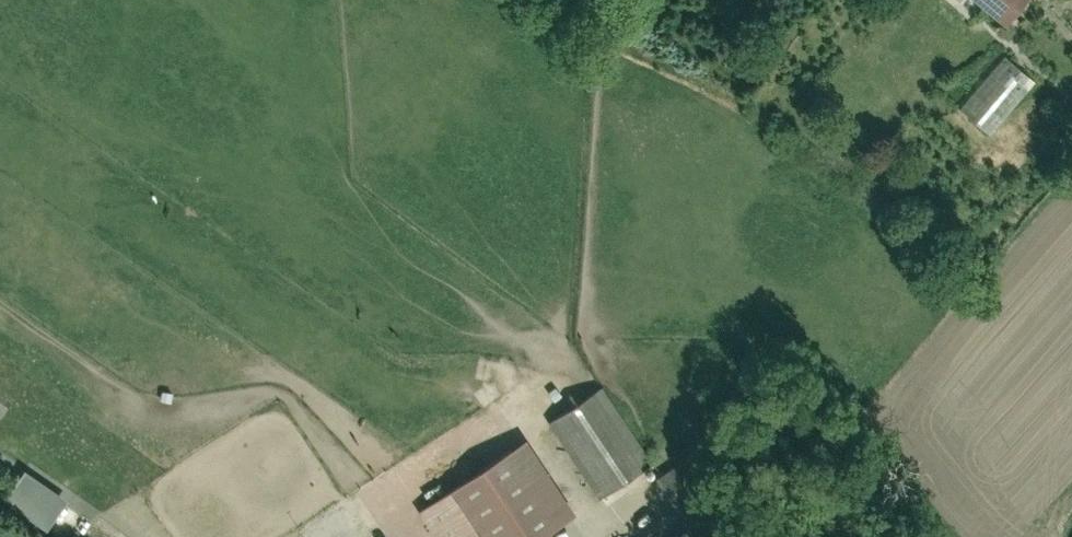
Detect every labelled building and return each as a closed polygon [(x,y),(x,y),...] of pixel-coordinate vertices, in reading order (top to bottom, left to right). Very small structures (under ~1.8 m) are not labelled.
[(1015,0),(968,0),(998,23),(1015,0)] [(1032,81),(1006,59),(964,110),(990,132),(1032,81)] [(594,396),(552,425),(599,494),(642,465),(594,396)] [(418,511),(436,536),(527,536),(561,514),(513,445),(418,511)] [(22,473),(1,505),(48,535),(68,504),(22,473)]
